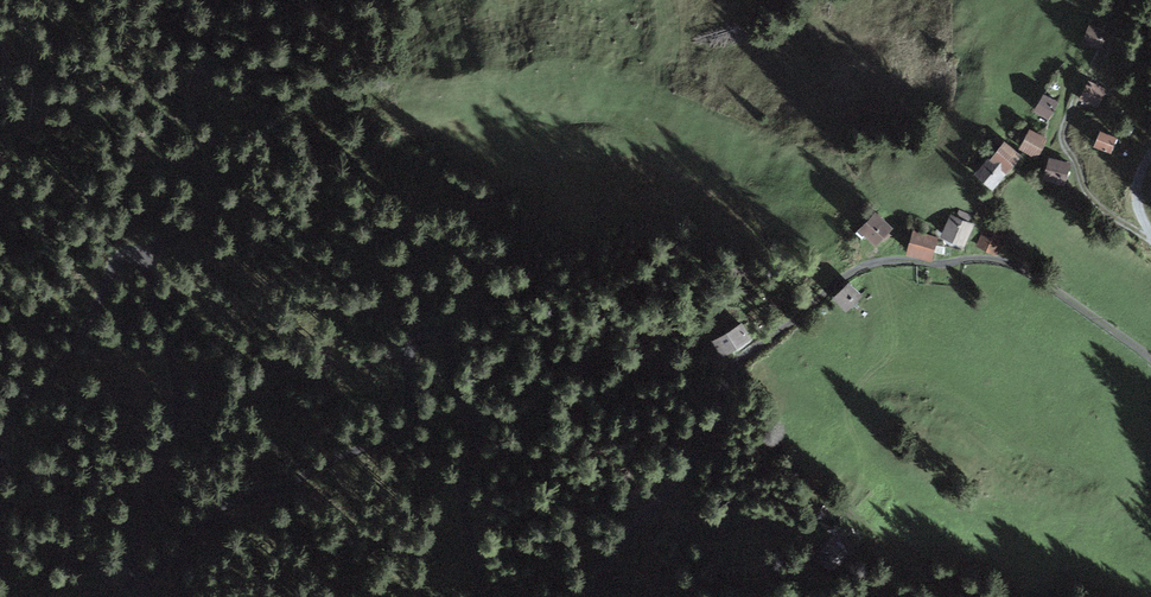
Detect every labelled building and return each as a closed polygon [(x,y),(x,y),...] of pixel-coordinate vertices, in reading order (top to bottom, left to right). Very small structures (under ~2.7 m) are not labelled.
[(1105,28),(1091,23),(1085,38),(1099,43),(1105,28)] [(1105,88),(1089,80),(1080,100),(1096,107),(1105,88)] [(1057,101),(1043,92),(1032,109),(1047,118),(1057,101)] [(1046,138),(1031,128),(1019,147),(1034,157),(1046,138)] [(1114,137),(1100,130),(1093,144),(1107,151),(1114,137)] [(1003,141),(993,154),(1010,168),(1020,154),(1003,141)] [(1006,173),(989,157),(975,171),(993,187),(1006,173)] [(1066,163),(1048,159),(1044,175),(1062,179),(1066,163)] [(892,226),(875,210),(858,228),(875,244),(892,226)] [(972,223),(951,214),(941,235),(963,245),(972,223)] [(1004,235),(984,227),(976,245),(997,253),(1004,235)] [(935,235),(912,230),(907,250),(931,255),(935,235)] [(858,294),(847,284),(834,297),(845,308),(858,294)] [(750,338),(741,322),(712,339),(722,355),(750,338)] [(833,570),(852,544),(833,530),(814,556),(833,570)]
